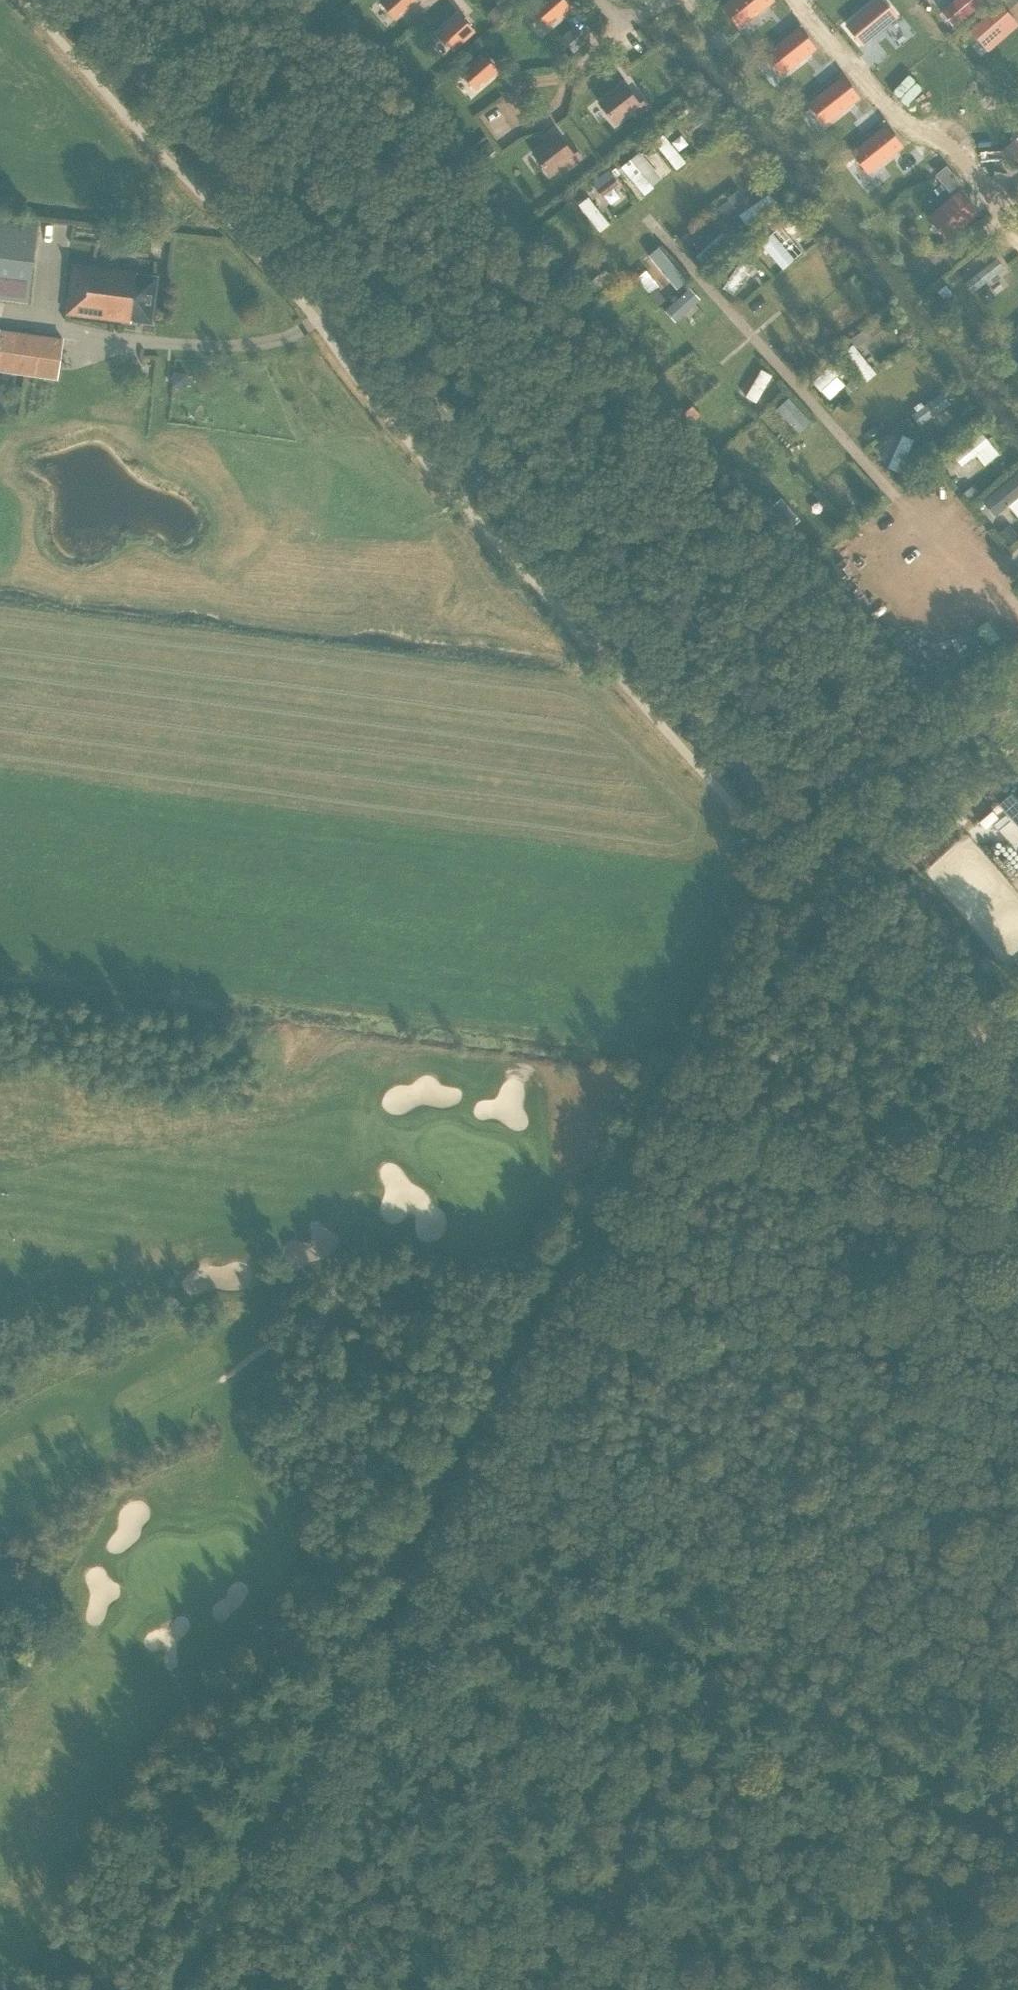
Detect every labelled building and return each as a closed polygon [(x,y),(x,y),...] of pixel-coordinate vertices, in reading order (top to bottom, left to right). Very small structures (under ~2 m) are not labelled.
[(395,18),(416,0),(383,0),(381,2),(395,18)] [(569,6),(564,0),(543,0),(534,8),(548,25),(569,6)] [(772,1),(772,0),(731,0),(723,7),(739,27),(772,1)] [(843,23),(859,43),(893,15),(881,0),(870,0),(843,23)] [(983,0),(955,0),(941,12),(953,26),(983,0)] [(1013,20),(1000,5),(970,31),(983,46),(1013,20)] [(474,31),(459,14),(438,33),(453,49),(474,31)] [(781,74),(815,48),(799,27),(765,54),(781,74)] [(892,75),(912,58),(890,31),(870,48),(892,75)] [(951,82),(980,58),(960,34),(931,57),(951,82)] [(476,89),(497,70),(482,54),(461,72),(476,89)] [(915,106),(948,79),(931,59),(898,87),(915,106)] [(825,124),(858,97),(842,77),(809,103),(825,124)] [(599,102),(615,123),(633,108),(637,114),(647,106),(641,98),(637,101),(623,83),(599,102)] [(663,132),(685,161),(694,154),(672,125),(663,132)] [(885,126),(852,152),(868,172),(901,146),(885,126)] [(1017,167),(1017,126),(998,142),(1017,167)] [(557,134),(533,153),(549,173),(567,159),(571,164),(581,157),(575,149),(571,152),(557,134)] [(654,187),(664,179),(662,175),(669,169),(648,143),(630,158),(654,187)] [(620,197),(629,191),(621,179),(630,173),(621,161),(603,174),(620,197)] [(754,223),(773,193),(762,186),(743,216),(754,223)] [(588,195),(609,224),(619,217),(598,188),(588,195)] [(977,213),(958,191),(950,198),(955,204),(932,223),(945,239),(977,213)] [(0,215),(0,296),(27,300),(37,220),(0,215)] [(767,236),(790,263),(812,244),(790,217),(767,236)] [(713,256),(740,233),(731,224),(705,247),(713,256)] [(576,255),(594,244),(587,234),(569,245),(576,255)] [(749,250),(734,282),(747,288),(761,255),(749,250)] [(996,259),(964,284),(972,293),(1003,269),(996,259)] [(615,261),(592,278),(599,288),(622,271),(615,261)] [(158,276),(110,270),(74,265),(67,311),(118,318),(117,327),(138,330),(139,320),(152,322),(158,276)] [(838,313),(845,324),(875,307),(868,295),(838,313)] [(815,324),(801,351),(813,357),(827,330),(815,324)] [(888,343),(893,352),(904,347),(891,325),(858,343),(865,355),(888,343)] [(16,332),(0,330),(0,369),(57,376),(62,338),(16,332)] [(846,356),(821,381),(836,396),(861,371),(846,356)] [(693,396),(724,375),(717,365),(686,386),(693,396)] [(185,386),(186,374),(174,372),(172,385),(185,386)] [(933,418),(941,428),(964,410),(955,399),(933,418)] [(816,420),(806,406),(795,414),(785,400),(775,408),(795,435),(816,420)] [(992,425),(965,449),(973,458),(986,447),(995,457),(1009,444),(992,425)] [(898,460),(913,465),(924,437),(909,432),(898,460)] [(766,476),(772,487),(788,478),(782,468),(766,476)] [(793,506),(815,483),(806,474),(783,496),(793,506)] [(1006,524),(1017,535),(1017,514),(1016,512),(1006,524)]
